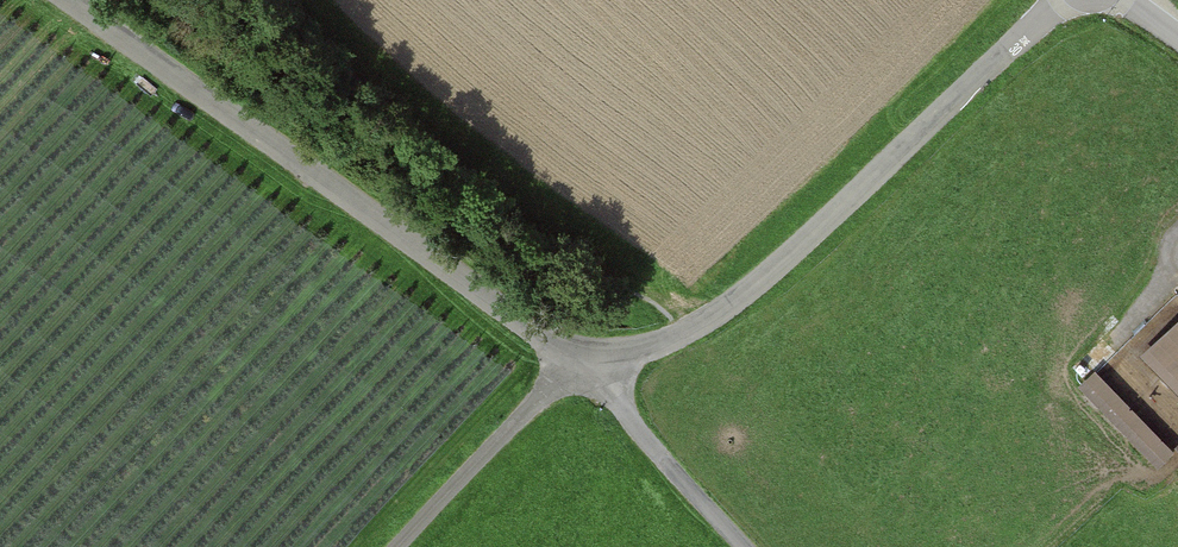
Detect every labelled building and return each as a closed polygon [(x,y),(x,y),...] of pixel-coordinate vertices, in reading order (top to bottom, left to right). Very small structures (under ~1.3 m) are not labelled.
[(1149,357),(1177,386),(1177,329),(1149,357)] [(1096,369),(1081,383),(1158,463),(1174,448),(1096,369)]
